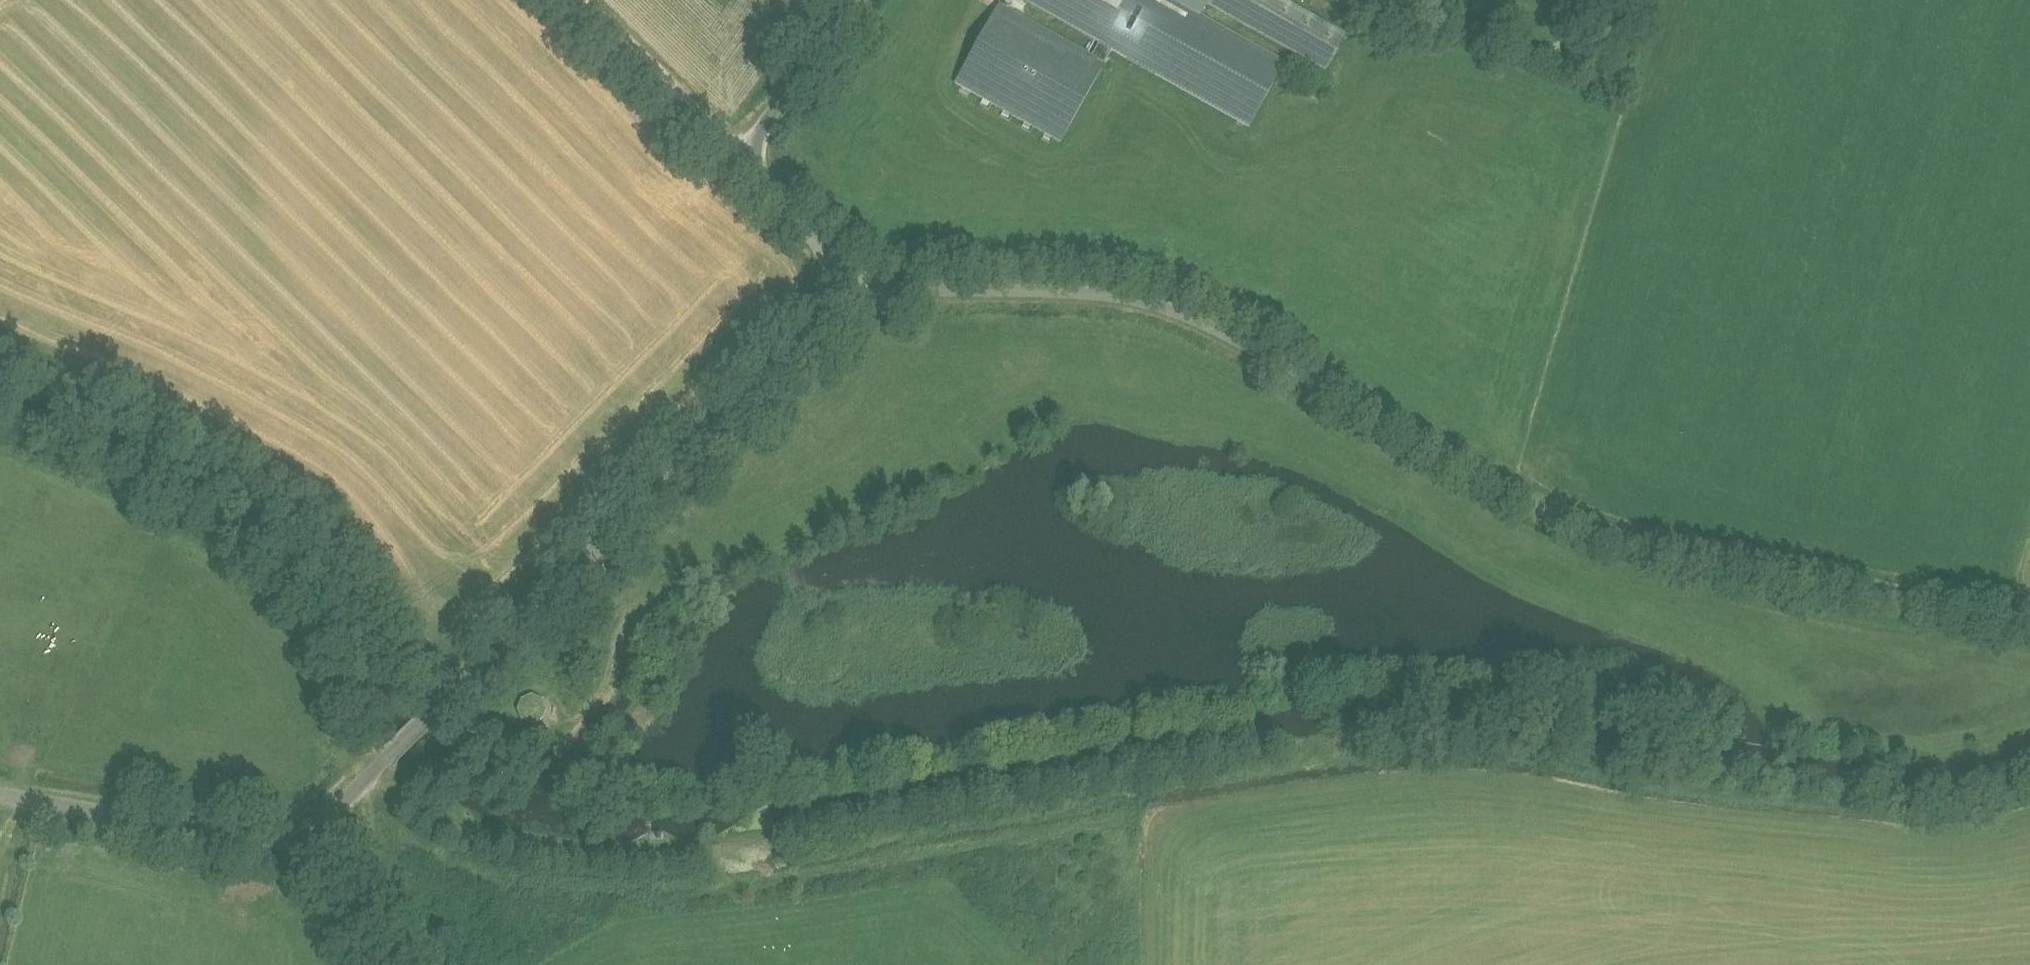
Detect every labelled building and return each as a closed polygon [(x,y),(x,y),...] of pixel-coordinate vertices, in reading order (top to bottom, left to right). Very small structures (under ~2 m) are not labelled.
[(1070,26),(1062,40),(1000,5),(956,84),(1061,141),(1104,63),(1112,50),(1249,126),(1267,95),(1281,69),(1284,63),(1200,17),(1207,4),(1326,70),(1347,34),(1284,0),(1022,0),(1070,26)] [(546,699),(533,693),(523,698),(518,708),(524,719),(534,722),(544,718),(548,710),(546,699)]
